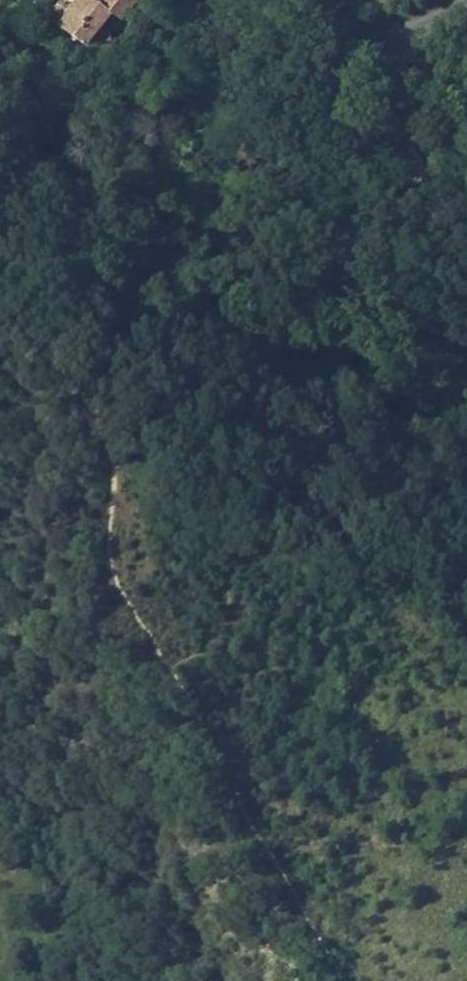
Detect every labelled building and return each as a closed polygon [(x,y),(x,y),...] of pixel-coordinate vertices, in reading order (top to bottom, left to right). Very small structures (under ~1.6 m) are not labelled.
[(73,0),(48,0),(54,4),(48,11),(66,26),(82,7),(73,0)] [(108,30),(91,46),(100,55),(117,40),(108,30)]
